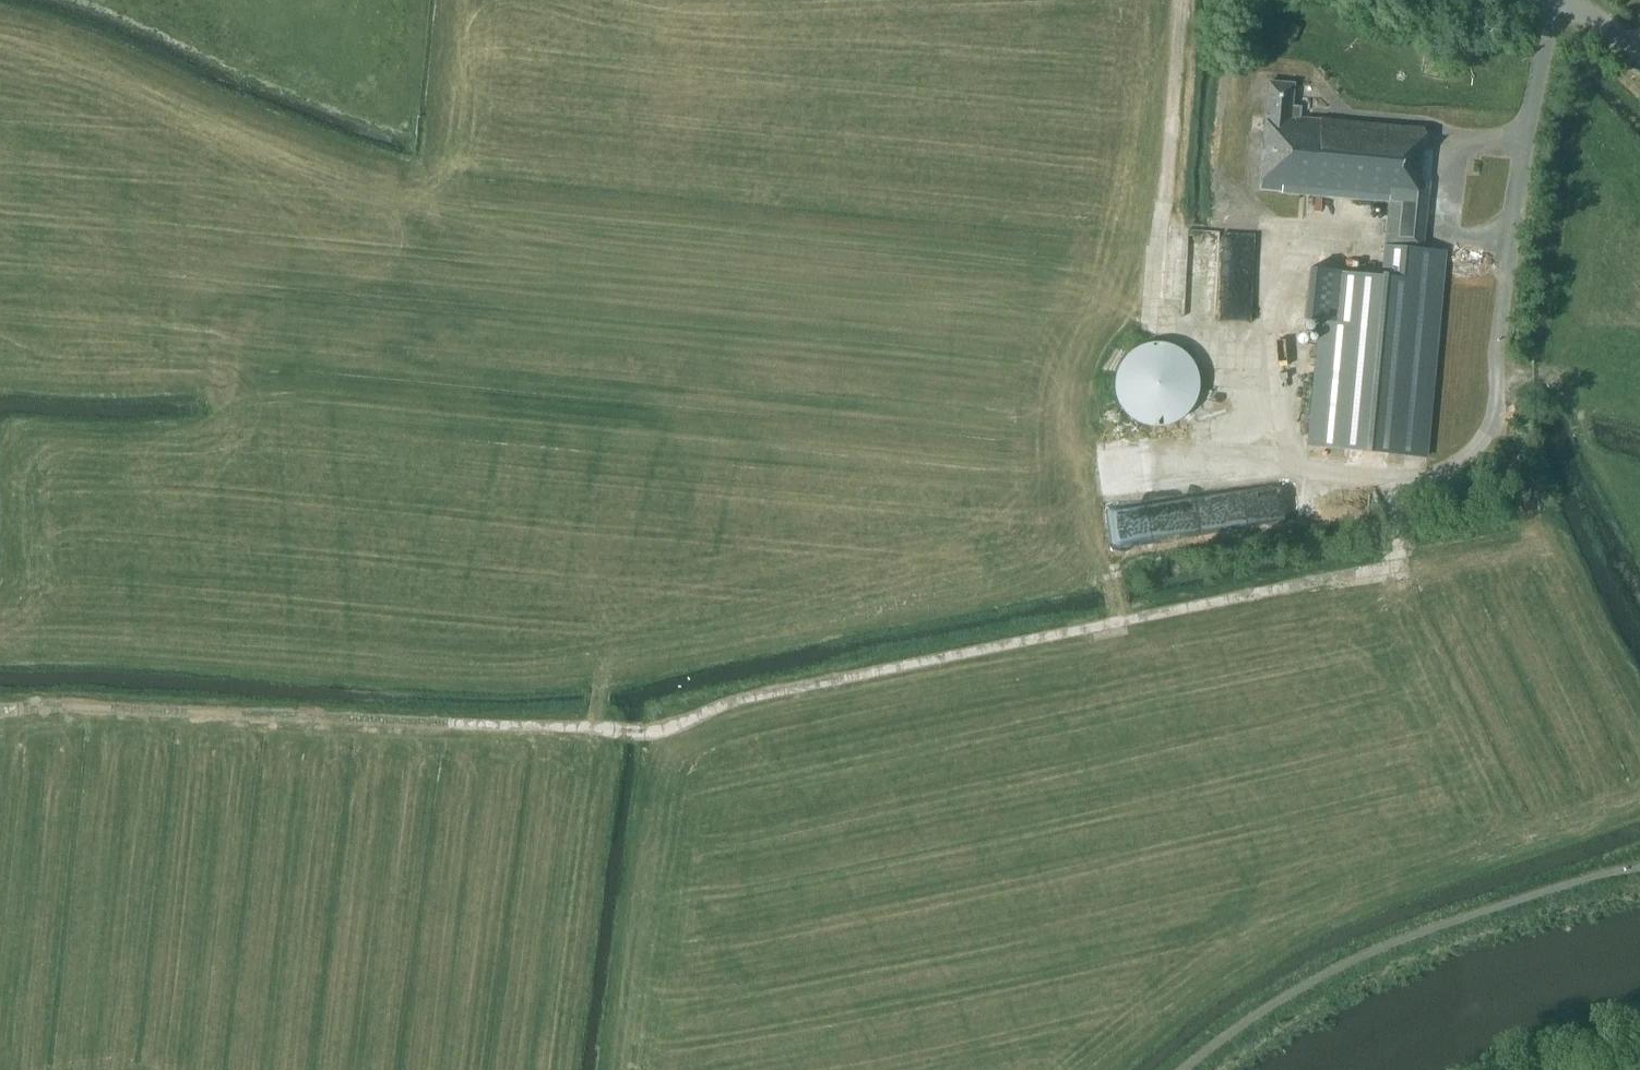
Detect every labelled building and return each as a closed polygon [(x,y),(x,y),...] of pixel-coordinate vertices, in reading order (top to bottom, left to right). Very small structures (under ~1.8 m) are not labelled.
[(1267,84),(1258,189),(1281,191),(1281,193),(1387,202),(1386,221),(1384,245),(1381,276),(1324,271),(1309,270),(1305,321),(1320,322),(1309,446),(1427,456),(1444,249),(1423,247),(1424,232),(1423,232),(1430,150),(1423,149),(1425,130),(1297,119),(1298,109),(1290,108),(1292,86),(1267,84)] [(1122,350),(1119,425),(1194,429),(1198,353),(1122,350)]
